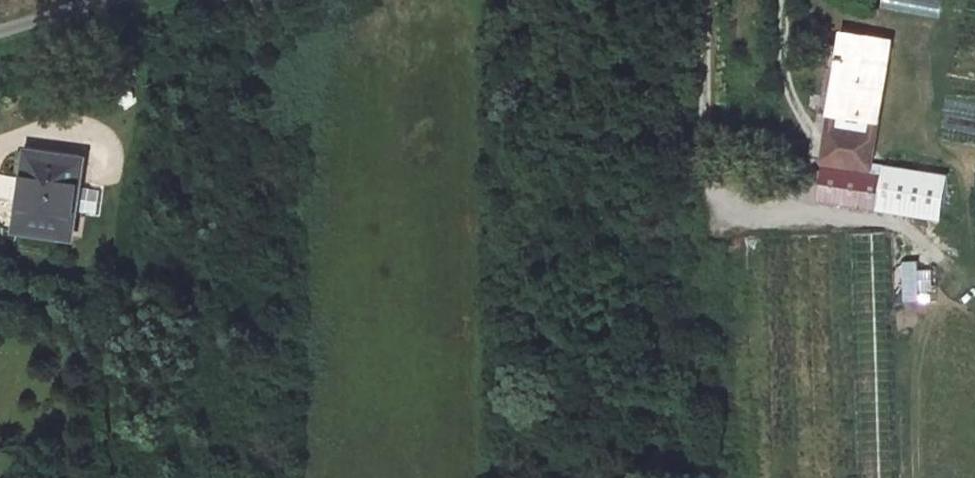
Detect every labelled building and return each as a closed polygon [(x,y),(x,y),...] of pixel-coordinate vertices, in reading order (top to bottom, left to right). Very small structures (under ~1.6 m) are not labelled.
[(942,0),(886,0),(884,10),(939,19),(942,0)] [(873,139),(888,44),(845,37),(841,60),(846,60),(845,67),(841,66),(830,132),(873,139)] [(974,143),(974,126),(974,117),(940,115),(938,140),(974,143)] [(869,163),(873,139),(830,132),(825,169),(867,176),(869,163)] [(72,237),(83,161),(30,154),(27,179),(13,177),(9,201),(23,203),(20,229),(72,237)] [(885,178),(887,166),(869,163),(867,176),(885,178)] [(940,220),(947,176),(887,166),(885,178),(867,176),(825,169),(819,200),(940,220)]
